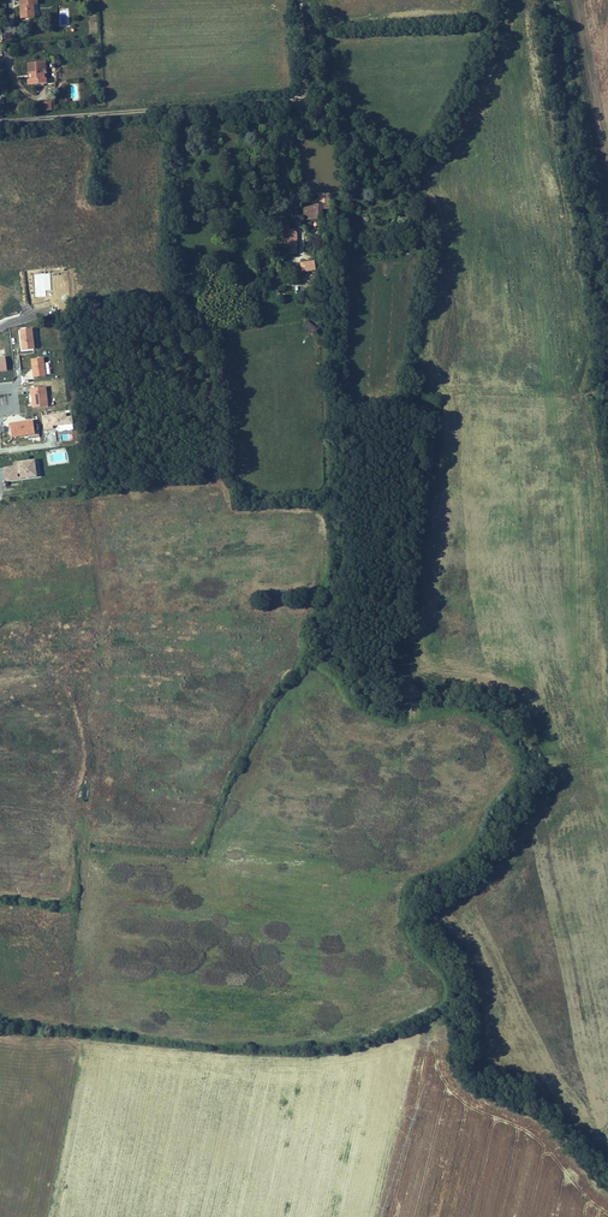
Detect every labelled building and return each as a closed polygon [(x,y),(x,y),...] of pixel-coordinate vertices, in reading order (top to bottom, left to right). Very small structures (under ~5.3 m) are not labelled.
[(39,2),(39,0),(26,0),(26,6),(22,7),(22,19),(28,19),(28,15),(35,15),(35,6),(34,2),(39,2)] [(26,63),(27,74),(25,74),(25,82),(28,82),(28,87),(45,85),(44,77),(46,77),(47,75),(46,62),(43,62),(26,63)] [(328,209),(330,209),(330,203),(330,194),(319,194),(319,205),(306,204),(306,219),(321,219),(321,210),(324,210),(328,209)] [(297,254),(298,229),(289,229),(289,225),(285,225),(284,229),(282,229),(282,248),(288,248),(288,254),(297,254)] [(314,269),(319,269),(319,263),(314,263),(313,261),(301,262),(302,273),(314,272),(314,269)] [(307,322),(303,327),(313,335),(317,330),(307,322)] [(32,328),(19,330),(21,349),(34,348),(32,328)] [(43,358),(31,359),(33,377),(46,375),(43,358)] [(46,388),(30,389),(32,409),(48,407),(46,388)] [(65,413),(42,416),(44,430),(53,429),(52,427),(72,424),(71,418),(66,418),(65,413)] [(32,420),(10,423),(12,437),(34,434),(32,420)] [(18,467),(7,468),(9,480),(20,478),(20,475),(28,474),(28,477),(38,476),(37,465),(33,465),(32,461),(17,463),(18,467)]
